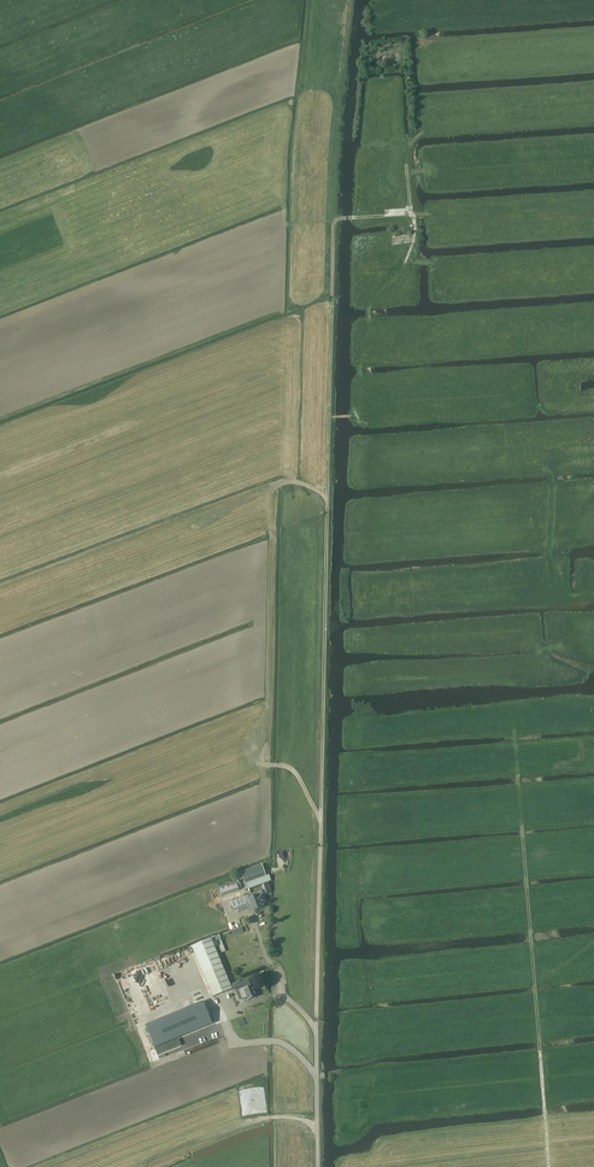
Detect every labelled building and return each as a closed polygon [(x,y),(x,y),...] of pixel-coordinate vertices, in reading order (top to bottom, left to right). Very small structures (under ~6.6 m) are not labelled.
[(392,234),(392,245),(410,244),(410,233),(392,234)] [(244,881),(257,876),(254,867),(241,872),(244,881)] [(271,881),(271,874),(266,876),(246,883),(248,889),(271,881)] [(239,890),(237,883),(236,881),(218,887),(221,896),(239,890)] [(248,907),(249,910),(253,909),(254,912),(264,909),(262,905),(267,903),(264,895),(260,897),(259,895),(249,899),(251,903),(249,903),(250,906),(248,907)] [(233,935),(244,932),(242,926),(231,930),(233,935)] [(212,937),(212,938),(215,944),(216,944),(220,953),(225,951),(219,935),(218,934),(212,937)] [(192,947),(213,997),(232,989),(211,939),(192,947)] [(251,985),(248,980),(240,983),(239,981),(233,984),(236,991),(241,989),(245,997),(248,995),(250,1000),(257,997),(252,986),(248,988),(248,986),(251,985)] [(203,1001),(145,1025),(155,1048),(212,1023),(203,1001)]
